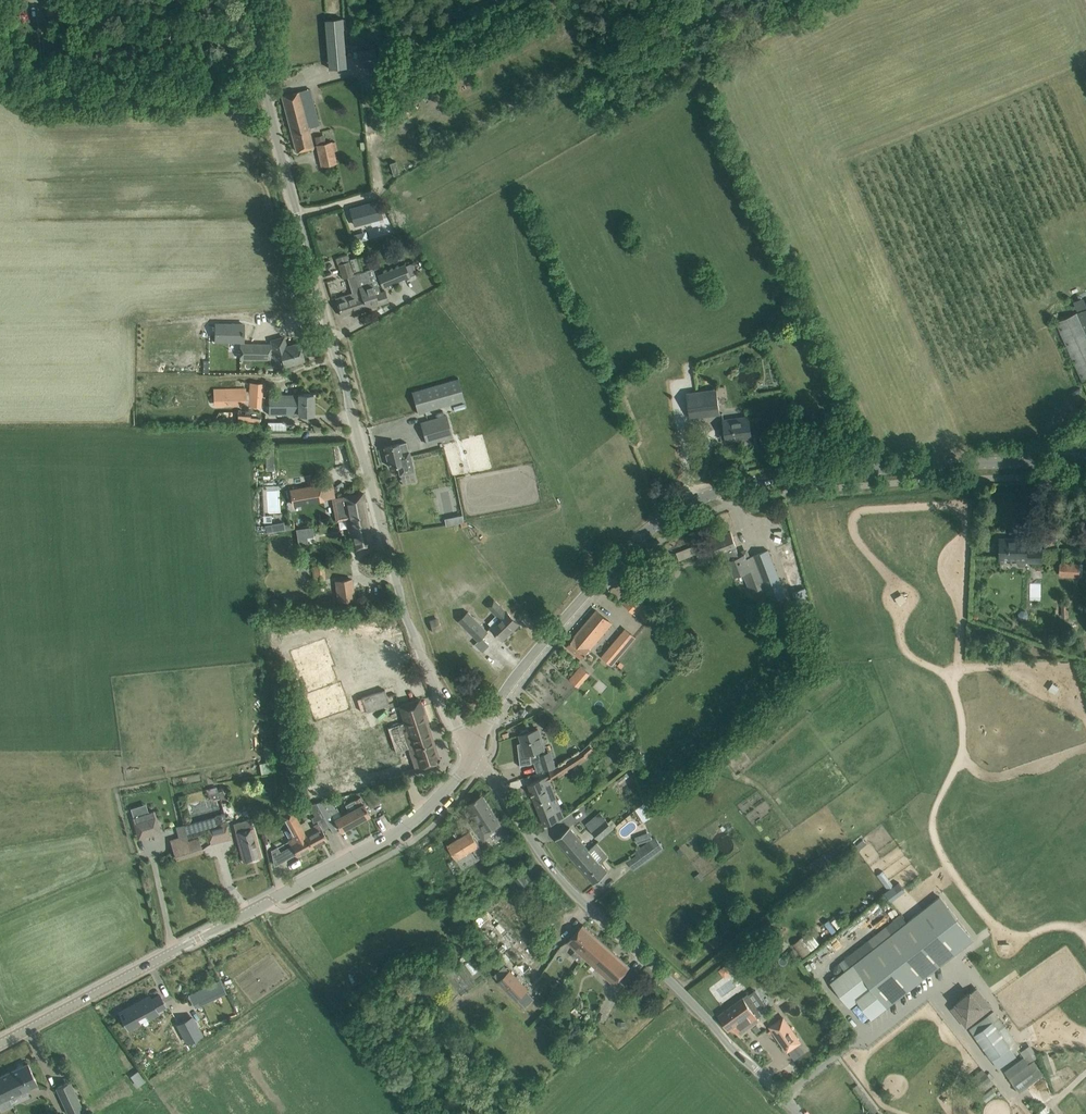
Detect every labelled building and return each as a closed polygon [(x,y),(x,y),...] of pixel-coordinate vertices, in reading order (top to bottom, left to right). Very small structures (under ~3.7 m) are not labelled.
[(59,1),(46,2),(47,9),(60,8),(59,1)] [(342,28),(343,28),(343,18),(326,20),(330,69),(346,67),(342,28)] [(376,48),(357,50),(359,64),(378,61),(376,48)] [(319,125),(310,89),(282,96),(296,151),(313,146),(309,128),(319,125)] [(324,134),(315,136),(317,145),(318,144),(325,143),(324,134)] [(336,161),(332,141),(325,143),(318,144),(322,165),(336,161)] [(399,174),(396,162),(390,163),(394,176),(399,174)] [(376,201),(352,208),(357,224),(381,217),(376,201)] [(357,229),(350,231),(352,238),(359,237),(357,229)] [(369,283),(366,270),(353,274),(347,254),(336,258),(343,278),(348,277),(352,293),(336,298),(342,316),(378,305),(389,301),(386,289),(381,291),(378,283),(372,285),(372,282),(369,283)] [(359,269),(356,257),(349,259),(353,271),(359,269)] [(378,275),(382,287),(410,276),(405,264),(378,275)] [(327,281),(331,293),(340,291),(336,278),(327,281)] [(1078,311),(1085,308),(1085,296),(1075,301),(1078,311)] [(1056,322),(1083,382),(1085,381),(1085,309),(1056,322)] [(283,337),(270,340),(275,360),(282,358),(284,365),(304,360),(299,343),(286,346),(283,337)] [(239,358),(270,359),(270,344),(240,344),(239,358)] [(458,378),(423,388),(412,391),(418,413),(464,400),(458,378)] [(249,382),(248,404),(261,405),(262,382),(249,382)] [(245,388),(213,388),(213,404),(245,404),(245,388)] [(717,389),(687,393),(690,417),(720,413),(717,389)] [(269,414),(302,414),(313,414),(313,394),(269,394),(269,414)] [(421,422),(427,443),(452,436),(446,415),(421,422)] [(726,439),(726,440),(727,440),(727,438),(742,436),(743,438),(752,437),(749,415),(724,419),(725,426),(720,426),(721,439),(726,439)] [(287,429),(287,420),(268,419),(268,429),(287,429)] [(412,461),(409,450),(408,450),(406,442),(385,447),(389,467),(398,465),(400,474),(401,474),(400,473),(413,470),(410,462),(412,461)] [(275,447),(267,448),(267,468),(276,468),(275,447)] [(290,490),(293,505),(323,499),(321,484),(315,485),(313,474),(306,475),(307,487),(290,490)] [(272,521),(272,513),(281,512),(280,485),(263,485),(264,521),(272,521)] [(348,518),(348,519),(367,516),(363,492),(332,498),(336,520),(348,518)] [(367,516),(348,519),(353,549),(372,545),(367,516)] [(272,523),(265,525),(266,533),(273,532),(272,523)] [(312,525),(295,528),(297,537),(314,534),(312,525)] [(786,596),(772,560),(768,550),(747,558),(745,553),(739,555),(736,547),(731,532),(713,538),(719,554),(728,550),(738,575),(744,573),(751,591),(764,586),(770,602),(786,596)] [(1026,564),(1026,562),(1041,563),(1042,540),(1027,540),(1027,539),(1016,539),(1016,540),(1010,540),(1010,539),(1000,538),(1000,557),(1016,558),(1016,562),(1017,562),(1017,564),(1018,565),(1020,566),(1023,566),(1025,565),(1026,564)] [(692,546),(676,552),(679,560),(695,554),(692,546)] [(312,562),(314,581),(326,580),(324,562),(312,562)] [(1062,562),(1061,575),(1082,576),(1083,562),(1062,562)] [(1033,572),(1032,599),(1041,599),(1041,572),(1033,572)] [(354,598),(351,579),(336,581),(339,600),(354,598)] [(634,593),(623,603),(635,614),(637,612),(645,604),(634,593)] [(486,607),(492,613),(499,620),(491,627),(503,639),(511,631),(510,631),(518,623),(518,624),(518,623),(494,598),(486,607)] [(566,646),(575,653),(582,658),(612,623),(597,610),(575,636),(566,646)] [(1021,611),(1019,613),(1019,617),(1022,620),(1025,620),(1028,617),(1028,613),(1025,611),(1021,611)] [(459,621),(478,640),(487,631),(468,612),(459,621)] [(628,647),(617,638),(601,656),(612,665),(628,647)] [(570,679),(578,687),(589,674),(581,666),(570,679)] [(359,715),(391,703),(386,688),(353,700),(359,715)] [(404,722),(388,728),(396,752),(408,748),(415,768),(438,761),(440,758),(439,758),(420,699),(398,706),(404,722)] [(520,734),(522,742),(524,746),(518,747),(520,767),(521,767),(520,764),(532,763),(530,752),(544,748),(538,729),(520,734)] [(329,738),(312,742),(318,767),(335,762),(329,738)] [(437,739),(435,744),(437,748),(442,750),(446,749),(448,744),(447,740),(442,738),(437,739)] [(568,769),(587,757),(593,751),(587,745),(582,749),(579,751),(573,755),(554,768),(549,769),(551,775),(552,779),(553,781),(569,771),(568,769)] [(539,755),(543,770),(554,767),(550,752),(539,755)] [(559,819),(550,795),(556,792),(552,779),(551,775),(543,778),(528,784),(544,825),(559,819)] [(224,786),(215,789),(221,803),(229,800),(224,786)] [(379,802),(375,794),(373,790),(370,792),(369,789),(362,791),(371,807),(379,802)] [(481,796),(468,804),(478,819),(472,823),(483,841),(504,828),(484,796),(481,796)] [(360,797),(346,804),(350,811),(356,823),(370,815),(365,805),(361,798),(360,797)] [(330,798),(316,802),(324,816),(328,824),(335,820),(341,831),(356,823),(350,811),(341,816),(337,807),(335,809),(330,798)] [(316,802),(309,805),(310,808),(315,815),(312,816),(313,822),(317,820),(319,823),(321,828),(328,824),(324,816),(316,802)] [(645,821),(654,815),(645,802),(636,808),(645,821)] [(145,804),(130,808),(133,816),(131,817),(138,837),(159,830),(153,810),(148,812),(145,804)] [(310,812),(308,805),(302,807),(302,809),(303,808),(305,814),(310,812)] [(292,808),(280,814),(293,838),(289,840),(291,845),(297,855),(313,846),(304,832),(292,808)] [(186,823),(184,823),(186,831),(188,835),(197,832),(207,830),(208,833),(211,843),(231,838),(228,827),(224,812),(186,823)] [(586,823),(591,830),(600,840),(614,828),(600,812),(586,823)] [(251,819),(234,823),(236,833),(236,835),(241,851),(243,862),(261,857),(259,846),(254,828),(253,828),(251,819)] [(319,824),(304,832),(313,846),(327,838),(322,829),(321,828),(319,823),(319,824)] [(556,839),(575,861),(589,849),(570,827),(556,839)] [(484,853),(480,847),(470,831),(447,845),(461,868),(484,853)] [(178,838),(171,840),(172,846),(174,853),(176,857),(178,856),(200,849),(202,849),(198,837),(197,832),(188,835),(184,836),(178,838)] [(652,839),(635,852),(637,854),(643,863),(661,851),(664,848),(655,836),(652,839)] [(608,871),(600,863),(608,855),(597,842),(589,849),(575,861),(594,883),(608,871)] [(276,846),(270,849),(274,865),(284,859),(276,846)] [(883,870),(878,874),(888,889),(894,885),(883,870)] [(700,872),(695,876),(699,881),(704,877),(700,872)] [(528,881),(521,873),(515,878),(522,887),(528,881)] [(899,882),(885,892),(890,899),(904,889),(899,882)] [(831,981),(850,1005),(858,999),(873,1017),(888,1005),(974,939),(940,896),(831,981)] [(591,944),(597,937),(583,924),(567,942),(576,950),(571,955),(579,962),(583,956),(593,946),(591,944)] [(811,930),(802,937),(812,950),(821,943),(811,930)] [(470,931),(456,939),(459,944),(460,943),(463,948),(475,940),(470,931)] [(593,946),(583,956),(614,984),(630,966),(597,937),(591,944),(593,946)] [(802,937),(792,944),(802,957),(812,950),(802,937)] [(728,962),(723,966),(727,971),(732,967),(728,962)] [(505,966),(495,976),(500,981),(516,999),(517,998),(525,1006),(534,998),(526,990),(526,989),(513,974),(510,971),(505,966)] [(220,980),(190,995),(193,1001),(199,998),(202,1004),(226,992),(220,980)] [(952,1007),(966,1025),(967,1025),(962,1019),(985,1001),(990,1007),(991,1006),(976,988),(970,993),(958,1002),(952,1007)] [(149,995),(122,1010),(126,1017),(123,1018),(129,1029),(140,1023),(137,1016),(145,1012),(149,1018),(159,1013),(157,1010),(166,1006),(160,994),(151,999),(149,995)] [(762,1014),(748,994),(719,1015),(728,1028),(732,1025),(740,1035),(760,1021),(757,1018),(762,1014)] [(994,1010),(970,1028),(992,1059),(992,1058),(996,1064),(1021,1046),(994,1010)] [(192,1018),(178,1026),(187,1043),(201,1036),(192,1018)] [(801,1042),(788,1022),(773,1032),(787,1052),(801,1042)] [(1024,1057),(1004,1071),(1009,1078),(1019,1092),(1044,1074),(1034,1060),(1029,1064),(1028,1062),(1024,1057)] [(0,1076),(0,1078),(9,1097),(38,1084),(28,1063),(0,1076)] [(139,1086),(147,1081),(140,1070),(132,1074),(139,1086)] [(0,1078),(0,1109),(1,1111),(13,1106),(9,1097),(0,1078)] [(68,1113),(70,1113),(83,1108),(70,1081),(56,1087),(68,1113)]
